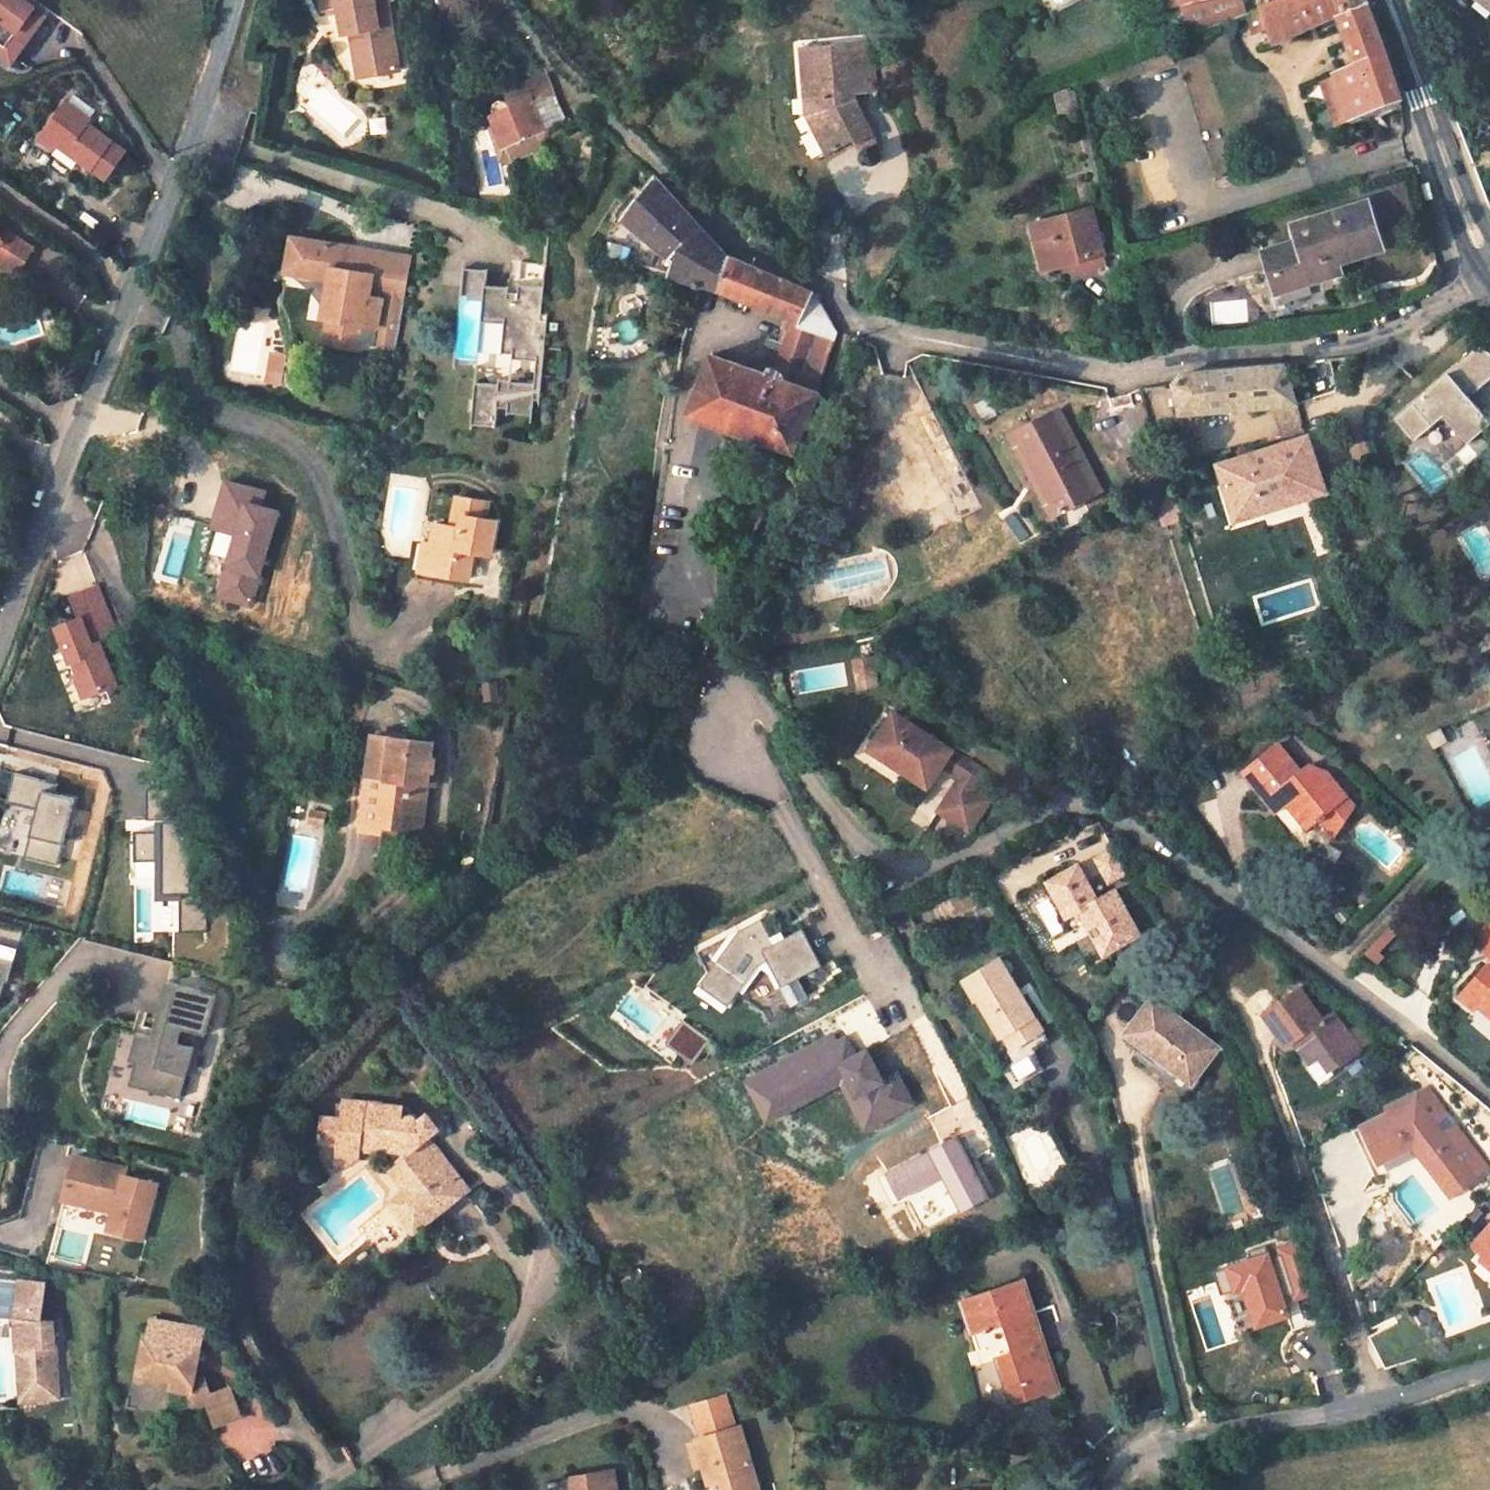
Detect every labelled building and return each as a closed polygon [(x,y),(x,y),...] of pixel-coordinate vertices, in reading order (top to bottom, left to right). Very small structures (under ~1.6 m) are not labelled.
[(45,19),(24,4),(19,10),(6,0),(0,0),(0,46),(16,58),(45,19)] [(24,4),(19,0),(6,0),(19,10),(24,4)] [(334,11),(341,10),(350,52),(358,50),(362,67),(392,61),(380,0),(378,0),(367,2),(366,0),(332,0),(334,11)] [(1259,9),(1266,31),(1271,45),(1291,38),(1290,34),(1327,16),(1338,10),(1332,0),(1280,0),(1277,1),(1265,6),(1259,9)] [(1357,0),(1332,0),(1338,10),(1342,17),(1364,8),(1357,0)] [(1485,25),(1489,20),(1489,0),(1456,0),(1485,25)] [(1364,8),(1342,17),(1339,17),(1344,34),(1357,70),(1334,78),(1335,79),(1321,83),(1336,127),(1349,122),(1350,124),(1399,106),(1366,11),(1364,8)] [(1327,16),(1336,37),(1344,34),(1339,17),(1342,17),(1338,10),(1327,16)] [(847,45),(798,49),(803,112),(822,153),(849,142),(851,146),(868,139),(848,96),(852,94),(847,45)] [(13,62),(16,58),(0,46),(0,53),(13,62)] [(358,50),(350,52),(353,69),(362,67),(358,50)] [(870,54),(855,55),(858,82),(873,80),(870,54)] [(493,113),(497,123),(485,128),(493,146),(505,141),(540,126),(582,108),(553,79),(551,79),(545,81),(540,72),(505,88),(513,104),(493,113)] [(88,117),(60,99),(37,134),(85,166),(100,176),(119,146),(84,123),(88,117)] [(655,176),(622,217),(672,263),(696,227),(695,221),(657,175),(655,176)] [(1261,251),(1268,277),(1302,266),(1307,281),(1341,271),(1336,256),(1380,242),(1367,200),(1289,223),(1294,240),(1261,251)] [(1091,208),(1053,219),(1025,226),(1038,272),(1066,264),(1104,254),(1091,208)] [(708,353),(688,409),(795,446),(835,328),(811,288),(701,243),(696,227),(672,263),(665,274),(698,283),(791,316),(770,373),(708,353)] [(14,276),(30,250),(5,235),(0,237),(0,267),(14,276)] [(306,239),(290,237),(285,272),(301,275),(306,239)] [(411,258),(306,239),(301,275),(328,280),(322,318),(327,319),(339,320),(334,345),(359,349),(368,298),(380,300),(376,322),(399,326),(411,258)] [(1302,266),(1268,277),(1273,291),(1307,281),(1302,266)] [(476,382),(472,423),(496,425),(497,406),(507,407),(507,414),(532,417),(533,402),(556,403),(559,378),(542,376),(545,349),(561,351),(564,317),(548,316),(548,314),(542,313),(544,286),(519,284),(518,293),(509,292),(509,287),(487,285),(485,285),(484,293),(490,294),(487,322),(504,323),(502,352),(513,353),(512,358),(536,360),(534,383),(511,382),(511,380),(499,379),(499,384),(476,382)] [(490,294),(484,293),(482,321),(487,322),(490,294)] [(339,320),(327,319),(322,343),(334,345),(339,320)] [(399,326),(376,322),(372,346),(394,350),(399,326)] [(19,344),(21,351),(40,346),(37,338),(19,344)] [(40,346),(21,351),(24,360),(43,354),(40,346)] [(1489,427),(1489,419),(1471,397),(1489,381),(1489,354),(1477,348),(1395,418),(1416,442),(1444,418),(1468,446),(1480,435),(1489,427)] [(272,353),(268,370),(280,372),(283,355),(272,353)] [(1273,406),(1296,404),(1283,365),(1180,375),(1166,384),(1178,414),(1273,406)] [(280,372),(268,370),(265,381),(277,384),(280,372)] [(1305,431),(1296,404),(1273,406),(1283,437),(1305,431)] [(1053,410),(1008,430),(1046,514),(1092,492),(1053,410)] [(1121,422),(1102,430),(1113,455),(1132,447),(1121,422)] [(1455,453),(1465,467),(1489,448),(1489,446),(1480,435),(1468,446),(1455,453)] [(1307,436),(1218,464),(1236,518),(1324,490),(1307,436)] [(487,548),(492,512),(476,509),(480,491),(450,488),(445,520),(427,517),(425,536),(416,534),(409,572),(427,575),(429,564),(466,570),(471,545),(487,548)] [(429,564),(427,575),(465,583),(466,570),(429,564)] [(56,636),(80,700),(114,687),(95,635),(116,628),(99,584),(67,596),(78,628),(56,636)] [(876,655),(851,659),(856,692),(882,688),(876,655)] [(985,768),(894,707),(870,744),(928,784),(944,761),(961,772),(939,806),(970,827),(993,793),(976,781),(985,768)] [(425,755),(428,738),(367,729),(350,827),(372,832),(373,822),(413,828),(423,768),(428,769),(430,756),(425,755)] [(1274,742),(1240,771),(1264,800),(1275,791),(1285,802),(1305,826),(1314,818),(1317,821),(1328,811),(1339,819),(1350,802),(1322,769),(1305,764),(1298,770),(1274,742)] [(54,795),(56,784),(13,775),(6,804),(27,809),(16,855),(56,864),(71,799),(54,795)] [(1275,791),(1264,800),(1274,810),(1285,802),(1275,791)] [(1285,808),(1278,814),(1298,838),(1306,832),(1285,808)] [(323,825),(325,813),(311,810),(309,822),(323,825)] [(1328,811),(1317,821),(1330,833),(1339,819),(1328,811)] [(134,934),(205,931),(204,896),(189,897),(187,824),(130,826),(134,934)] [(1117,848),(1100,859),(1115,885),(1133,874),(1117,848)] [(1080,871),(1050,891),(1071,928),(1084,921),(1108,962),(1141,942),(1117,899),(1100,908),(1080,871)] [(800,975),(824,963),(804,925),(776,940),(763,916),(699,949),(710,969),(701,981),(730,1002),(739,989),(766,1009),(772,1020),(812,999),(800,975)] [(1472,941),(1489,957),(1489,919),(1472,941)] [(0,1007),(6,984),(9,985),(22,932),(0,926),(0,1008),(0,1007)] [(976,1000),(978,999),(1001,1036),(1005,1034),(1013,1048),(1042,1029),(998,958),(963,979),(976,1000)] [(1465,986),(1482,999),(1487,994),(1489,997),(1489,970),(1484,965),(1465,986)] [(1482,999),(1465,986),(1461,991),(1478,1004),(1482,999)] [(175,987),(162,1042),(135,1035),(129,1061),(134,1063),(129,1086),(181,1099),(193,1049),(177,1045),(181,1031),(206,1037),(215,997),(175,987)] [(1353,1038),(1337,1016),(1327,1023),(1304,992),(1269,1019),(1291,1050),(1303,1042),(1308,1050),(1304,1054),(1314,1068),(1324,1062),(1334,1076),(1365,1053),(1353,1038)] [(1482,999),(1489,1007),(1489,997),(1487,994),(1482,999)] [(1156,998),(1129,1032),(1192,1080),(1218,1046),(1156,998)] [(695,1060),(712,1035),(685,1016),(668,1041),(695,1060)] [(1366,1029),(1353,1038),(1365,1053),(1376,1044),(1377,1044),(1366,1029)] [(867,1049),(856,1054),(846,1035),(828,1044),(825,1038),(759,1073),(775,1103),(834,1071),(844,1073),(870,1123),(912,1100),(897,1073),(884,1080),(867,1049)] [(1314,1068),(1313,1070),(1328,1090),(1338,1082),(1334,1076),(1324,1062),(1314,1068)] [(775,1103),(759,1073),(746,1080),(768,1120),(814,1095),(811,1090),(838,1076),(864,1126),(870,1123),(844,1073),(834,1071),(775,1103)] [(1442,1110),(1429,1093),(1414,1100),(1430,1119),(1442,1110)] [(403,1125),(406,1104),(385,1101),(384,1113),(365,1110),(366,1100),(347,1098),(344,1119),(323,1117),(320,1141),(342,1144),(340,1150),(354,1163),(363,1150),(364,1143),(380,1145),(382,1142),(412,1181),(398,1191),(420,1221),(467,1185),(420,1121),(414,1127),(403,1125)] [(1414,1100),(1387,1113),(1389,1119),(1372,1127),(1381,1145),(1373,1149),(1382,1167),(1416,1150),(1455,1200),(1480,1182),(1430,1119),(1414,1100)] [(1381,1145),(1372,1127),(1364,1131),(1373,1149),(1381,1145)] [(158,1184),(126,1176),(128,1169),(70,1155),(57,1202),(107,1215),(102,1232),(143,1243),(158,1184)] [(420,1221),(398,1191),(389,1197),(411,1227),(420,1221)] [(1475,1248),(1489,1260),(1485,1264),(1489,1268),(1489,1232),(1475,1248)] [(1299,1240),(1277,1246),(1293,1303),(1315,1297),(1299,1240)] [(19,1281),(0,1278),(0,1315),(16,1317),(19,1281)] [(1039,1311),(1027,1278),(964,1300),(977,1333),(1003,1323),(1013,1354),(999,1360),(1016,1403),(1054,1389),(1026,1315),(1039,1311)] [(54,1319),(42,1318),(45,1282),(19,1280),(19,1281),(16,1317),(24,1403),(61,1400),(54,1319)] [(1290,1305),(1268,1310),(1276,1341),(1297,1335),(1290,1305)] [(169,1342),(173,1320),(143,1314),(140,1336),(169,1342)] [(165,1386),(183,1390),(190,1402),(203,1395),(214,1416),(237,1403),(222,1376),(208,1384),(199,1369),(192,1374),(199,1326),(199,1325),(173,1320),(169,1342),(140,1336),(135,1373),(166,1380),(165,1386)] [(727,1391),(693,1401),(703,1435),(737,1424),(727,1391)] [(712,1480),(722,1477),(726,1489),(760,1489),(754,1468),(741,1423),(737,1424),(703,1435),(699,1436),(712,1480)] [(569,1473),(572,1489),(615,1489),(612,1467),(569,1473)]
